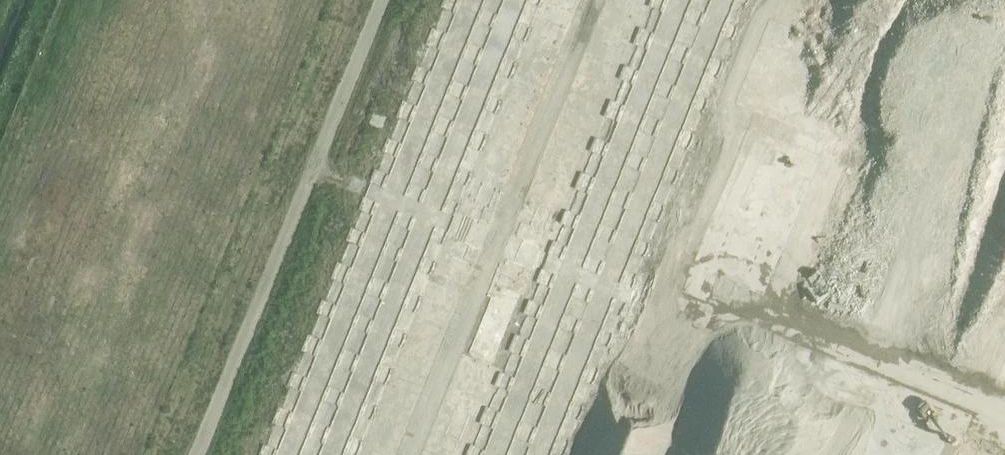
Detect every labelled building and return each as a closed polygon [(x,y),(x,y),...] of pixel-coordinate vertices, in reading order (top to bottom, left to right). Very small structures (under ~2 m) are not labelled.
[(541,0),(442,0),(289,454),(389,454),(541,0)] [(868,75),(814,70),(789,48),(776,63),(775,66),(760,84),(745,82),(745,86),(732,117),(753,119),(752,131),(762,120),(770,128),(783,129),(784,112),(805,114),(804,127),(811,128),(845,142),(844,144),(868,119),(875,125),(876,120),(883,112),(885,87),(874,78),(868,75)] [(770,328),(791,335),(792,331),(805,336),(810,323),(776,311),(770,328)] [(1004,448),(1004,446),(985,439),(995,407),(788,338),(763,413),(707,394),(687,454),(1003,454),(1004,448)]
